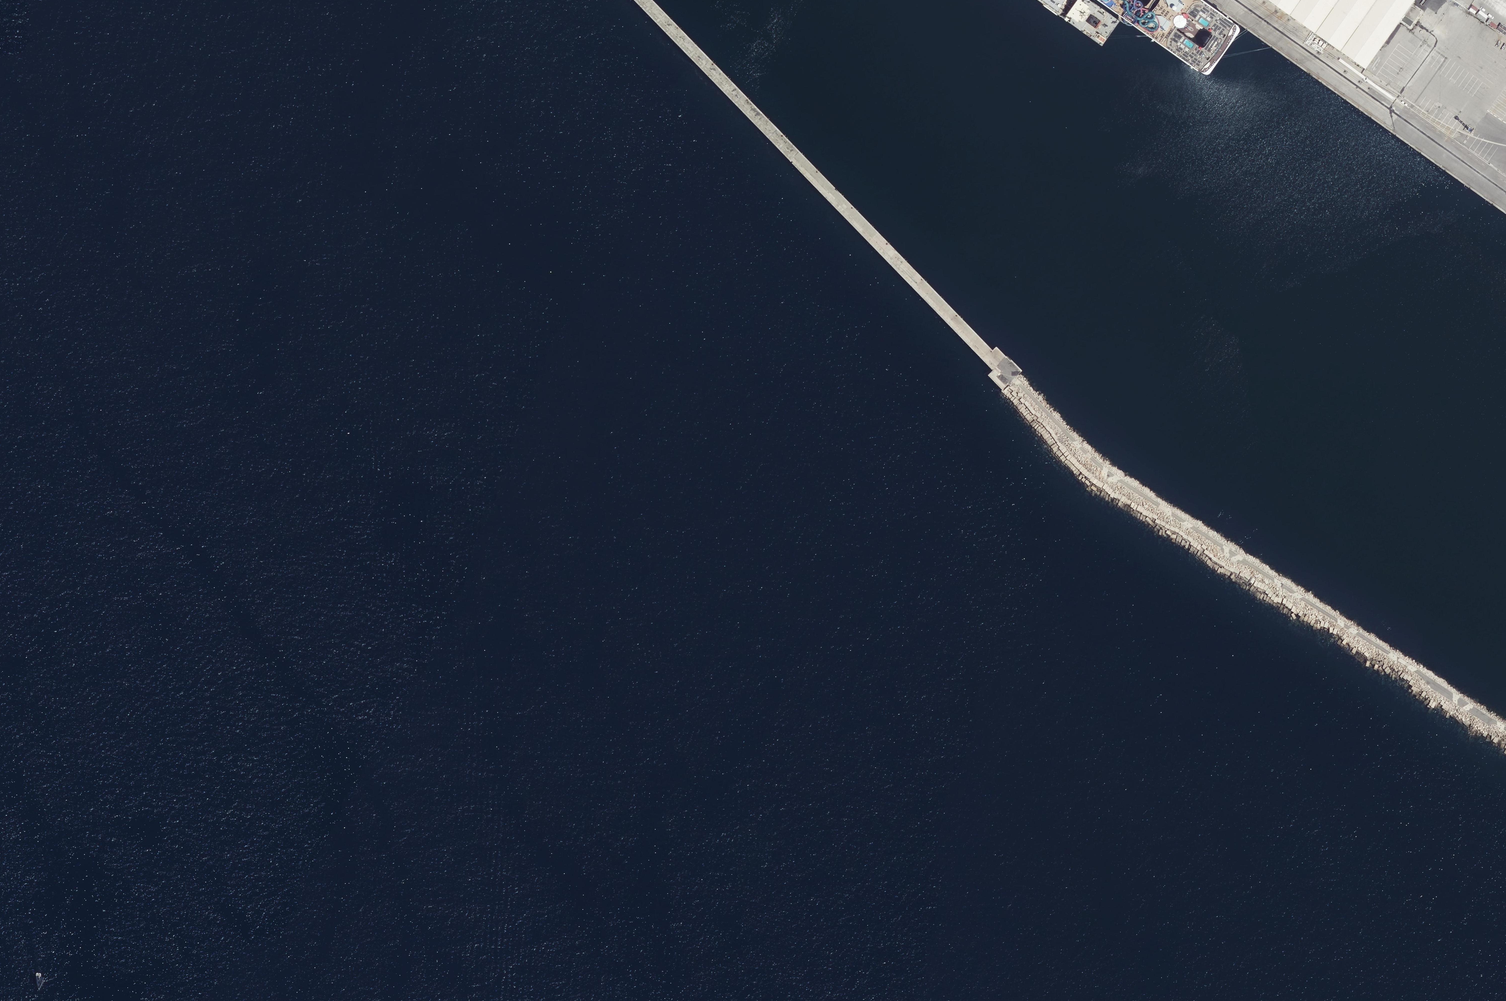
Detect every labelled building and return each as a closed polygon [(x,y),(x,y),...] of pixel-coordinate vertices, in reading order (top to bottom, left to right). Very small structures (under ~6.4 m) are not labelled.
[(1322,0),(1280,0),(1370,63),(1384,43),(1322,0)] [(1384,43),(1400,20),(1411,5),(1415,0),(1322,0),(1384,43)] [(1420,12),(1411,5),(1400,20),(1410,27),(1420,12)] [(1489,726),(1490,725),(1492,722),(1469,706),(1467,709),(1466,711),(1489,726)]
